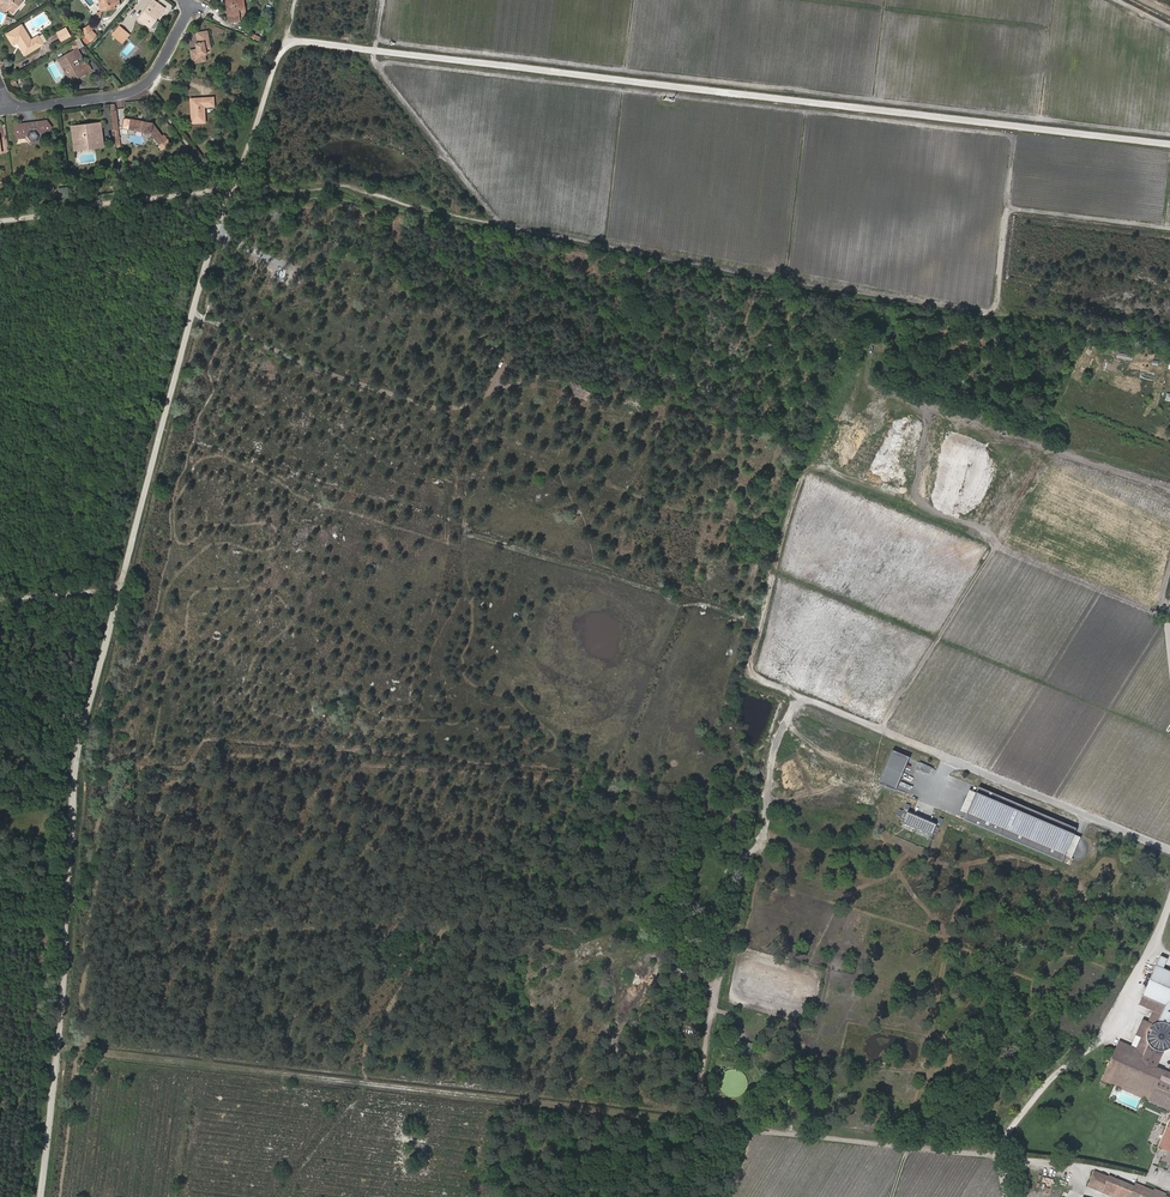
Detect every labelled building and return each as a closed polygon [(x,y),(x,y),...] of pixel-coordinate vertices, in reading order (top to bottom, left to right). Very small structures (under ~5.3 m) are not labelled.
[(8,10),(9,8),(2,1),(2,0),(0,0),(0,3),(8,10)] [(23,3),(20,0),(17,0),(2,0),(2,1),(9,8),(8,10),(14,14),(23,3)] [(102,12),(117,9),(116,6),(104,8),(102,0),(101,0),(102,12)] [(104,8),(116,6),(115,0),(102,0),(104,8)] [(156,17),(161,11),(163,12),(166,8),(155,0),(141,19),(152,28),(158,19),(156,17)] [(247,9),(246,0),(230,0),(231,15),(229,16),(230,23),(241,22),(240,10),(247,9)] [(38,37),(32,41),(22,26),(7,36),(14,46),(18,43),(26,55),(43,45),(38,37)] [(92,43),(98,37),(93,32),(91,26),(83,31),(86,37),(92,43)] [(119,27),(112,36),(119,41),(126,33),(119,27)] [(61,42),(70,37),(65,29),(56,34),(61,42)] [(208,50),(213,49),(210,32),(199,33),(201,43),(198,43),(199,49),(193,50),(195,63),(208,61),(206,55),(208,54),(208,50)] [(119,41),(122,44),(129,36),(126,33),(119,41)] [(261,42),(262,38),(252,33),(250,37),(261,42)] [(79,50),(83,47),(78,39),(74,41),(78,48),(79,50)] [(77,59),(81,57),(77,49),(73,51),(77,59)] [(68,57),(59,62),(62,68),(64,67),(72,82),(91,70),(88,66),(86,67),(82,69),(80,66),(75,68),(71,63),(77,59),(73,51),(67,55),(68,57)] [(70,83),(72,82),(64,67),(62,68),(70,83)] [(193,125),(207,124),(206,108),(216,108),(215,99),(203,100),(204,102),(194,102),(195,113),(193,115),(193,125)] [(203,100),(192,100),(193,115),(195,113),(194,102),(204,102),(203,100)] [(165,136),(163,137),(154,125),(150,124),(149,126),(145,125),(145,123),(131,120),(129,131),(142,133),(145,131),(150,132),(152,135),(161,147),(168,141),(165,136)] [(42,137),(48,136),(52,128),(47,121),(39,122),(36,129),(30,130),(25,124),(17,125),(14,133),(19,140),(26,138),(31,144),(38,143),(42,137)] [(86,149),(102,147),(100,127),(86,129),(86,126),(72,128),(75,148),(86,146),(86,149)] [(68,200),(70,200),(69,191),(66,191),(67,198),(60,199),(60,201),(67,200),(68,200)] [(910,757),(893,750),(879,783),(895,790),(910,757)] [(1076,829),(979,787),(976,793),(967,815),(964,820),(1062,862),(1065,856),(1074,835),(1076,829)] [(960,812),(967,815),(976,793),(969,790),(960,812)] [(900,821),(929,833),(933,822),(904,810),(900,821)] [(1081,838),(1074,835),(1065,856),(1072,859),(1081,838)] [(1116,1049),(1104,1075),(1102,1080),(1169,1110),(1169,1074),(1156,1068),(1163,1052),(1168,1050),(1169,1048),(1169,972),(1156,965),(1142,997),(1164,1006),(1157,1023),(1152,1024),(1151,1025),(1149,1029),(1151,1030),(1148,1034),(1146,1034),(1146,1035),(1147,1040),(1141,1042),(1137,1052),(1122,1046),(1120,1051),(1116,1049)] [(1164,1006),(1142,997),(1138,1004),(1152,1011),(1148,1021),(1142,1019),(1136,1034),(1141,1036),(1136,1047),(1120,1040),(1116,1049),(1120,1051),(1122,1046),(1137,1052),(1141,1042),(1147,1040),(1146,1035),(1146,1034),(1148,1034),(1151,1030),(1149,1029),(1151,1025),(1152,1024),(1157,1023),(1164,1006)] [(738,1042),(743,1028),(733,1025),(728,1038),(738,1042)] [(1157,1147),(1165,1151),(1161,1160),(1169,1164),(1169,1117),(1157,1147)] [(1092,1187),(1098,1173),(1094,1171),(1088,1186),(1092,1187)] [(1114,1196),(1159,1196),(1143,1190),(1109,1175),(1108,1177),(1098,1173),(1092,1187),(1114,1196)] [(1144,1188),(1143,1190),(1159,1196),(1166,1196),(1164,1196),(1165,1194),(1154,1190),(1153,1192),(1144,1188)]
